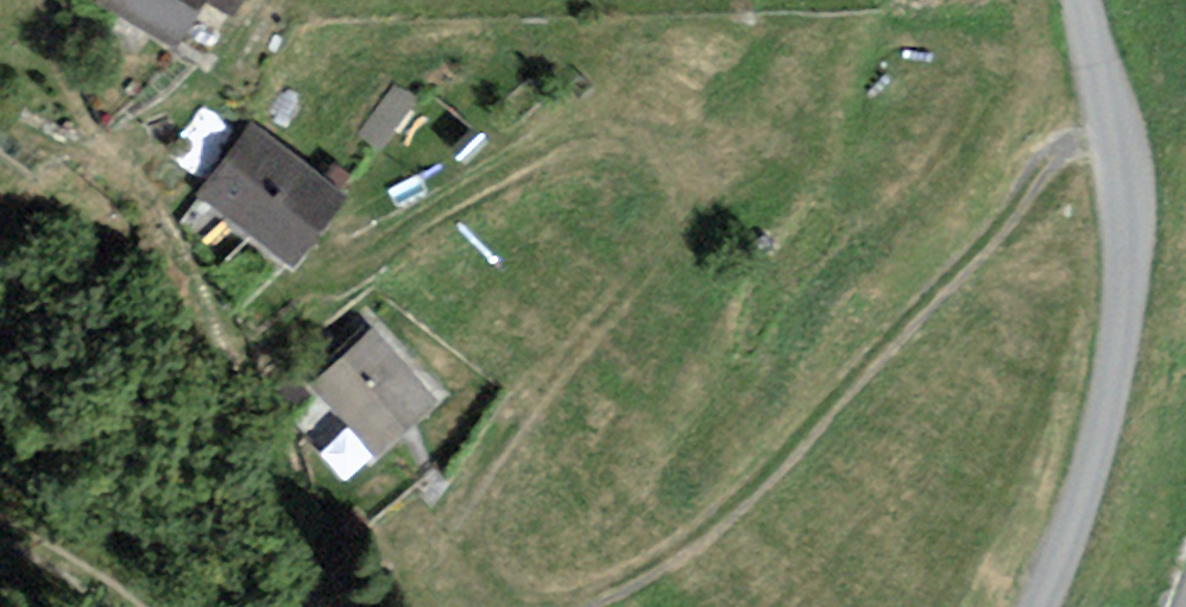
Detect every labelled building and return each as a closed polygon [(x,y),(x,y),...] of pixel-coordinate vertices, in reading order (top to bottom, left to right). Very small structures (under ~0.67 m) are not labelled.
[(174,45),(192,15),(221,32),(240,0),(98,0),(174,45)] [(250,117),(196,192),(294,262),(348,188),(250,117)] [(374,324),(312,379),(376,450),(438,394),(374,324)]
